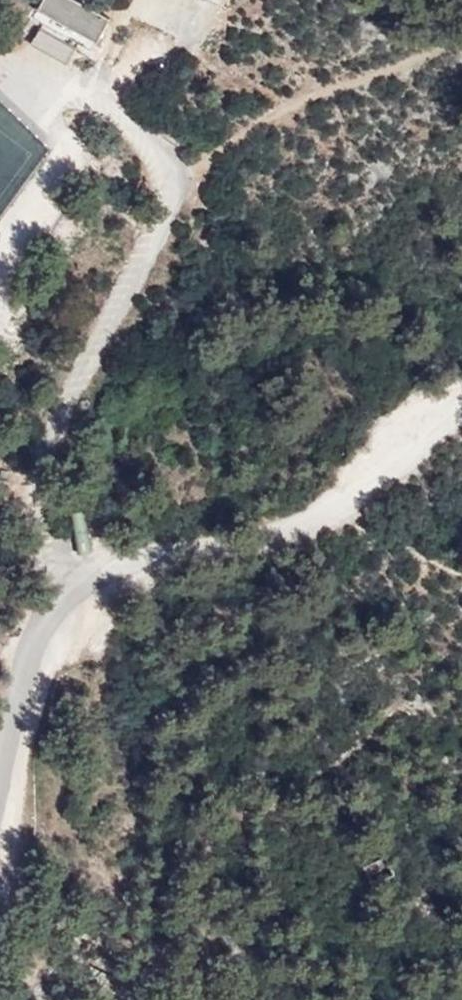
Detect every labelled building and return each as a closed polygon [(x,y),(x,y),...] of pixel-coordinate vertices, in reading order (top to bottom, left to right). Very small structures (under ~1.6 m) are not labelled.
[(41,12),(101,45),(115,19),(80,0),(48,0),(41,12)] [(44,28),(35,45),(71,65),(81,48),(44,28)] [(70,511),(77,552),(92,549),(85,509),(70,511)]
